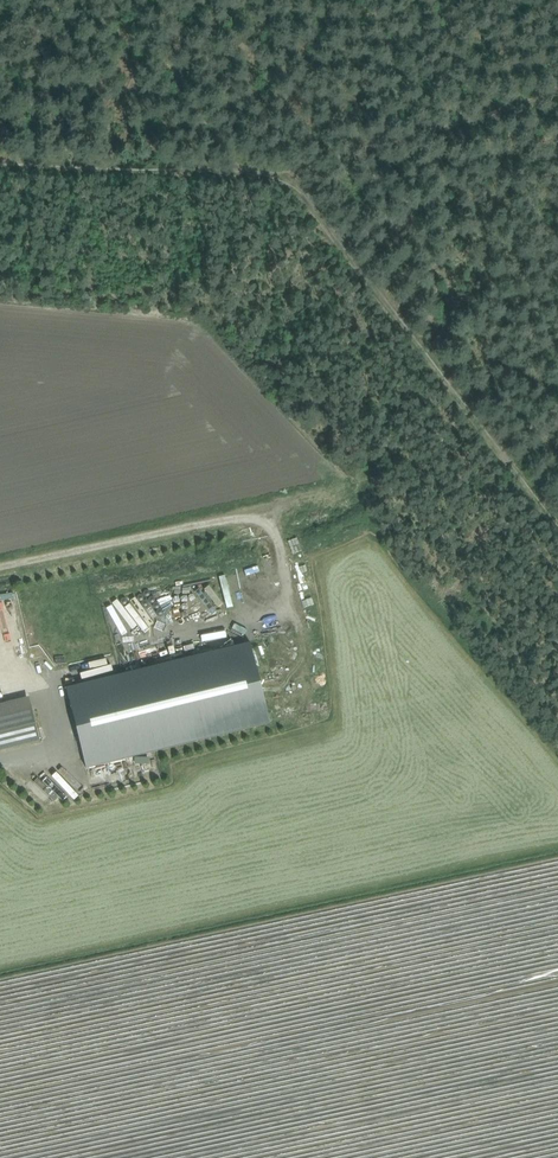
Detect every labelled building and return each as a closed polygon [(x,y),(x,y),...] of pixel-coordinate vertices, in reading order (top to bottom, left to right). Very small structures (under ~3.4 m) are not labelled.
[(204,590),(218,613),(232,604),(218,582),(204,590)] [(143,632),(146,630),(131,601),(121,606),(118,599),(105,605),(119,631),(128,626),(131,631),(140,627),(143,632)] [(251,642),(67,687),(86,768),(155,751),(270,722),(251,642)] [(40,741),(31,706),(0,714),(0,751),(40,741)]
